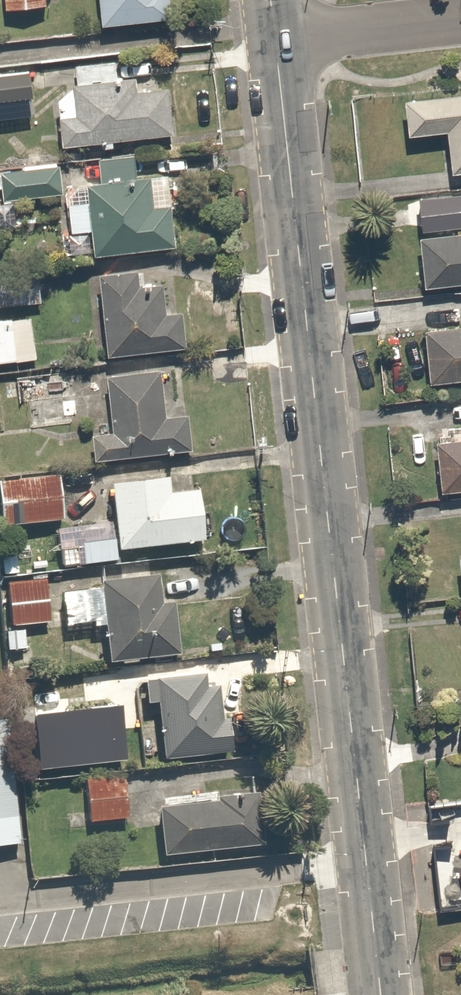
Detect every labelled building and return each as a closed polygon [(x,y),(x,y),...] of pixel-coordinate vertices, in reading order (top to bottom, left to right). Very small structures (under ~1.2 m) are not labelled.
[(37,16),(36,0),(0,0),(0,20),(37,16)] [(93,37),(166,30),(164,0),(90,0),(93,37)] [(64,155),(176,143),(170,94),(139,98),(137,84),(116,86),(114,71),(77,75),(79,91),(57,94),(64,155)] [(37,82),(0,83),(0,113),(38,112),(37,82)] [(403,99),(406,140),(440,139),(442,177),(460,176),(460,95),(403,99)] [(94,265),(175,256),(171,213),(150,215),(147,187),(135,189),(132,165),(97,169),(100,191),(86,192),(94,265)] [(47,207),(47,178),(0,178),(0,206),(47,207)] [(425,286),(460,284),(460,236),(422,238),(425,286)] [(109,364),(190,355),(185,318),(168,320),(164,289),(141,292),(139,276),(100,280),(109,364)] [(34,314),(33,281),(0,282),(0,315),(34,314)] [(32,376),(30,326),(0,327),(0,377),(32,376)] [(435,390),(460,387),(460,331),(428,335),(435,390)] [(95,467),(193,456),(189,419),(167,422),(162,376),(108,382),(114,438),(92,440),(95,467)] [(15,389),(16,412),(68,409),(67,386),(15,389)] [(442,495),(460,494),(460,442),(440,443),(442,495)] [(57,483),(18,489),(24,531),(63,526),(57,483)] [(203,552),(197,502),(169,505),(167,488),(109,495),(117,561),(203,552)] [(177,664),(171,613),(161,614),(158,585),(98,592),(108,672),(177,664)] [(51,590),(7,592),(9,632),(53,630),(51,590)] [(163,759),(234,751),(230,717),(221,718),(218,685),(206,686),(205,672),(155,677),(163,759)] [(83,681),(41,684),(45,731),(87,727),(83,681)] [(0,710),(0,846),(18,843),(3,710),(0,710)] [(112,792),(87,792),(87,831),(112,831),(112,792)] [(262,844),(256,792),(218,796),(218,800),(158,806),(163,854),(262,844)]
